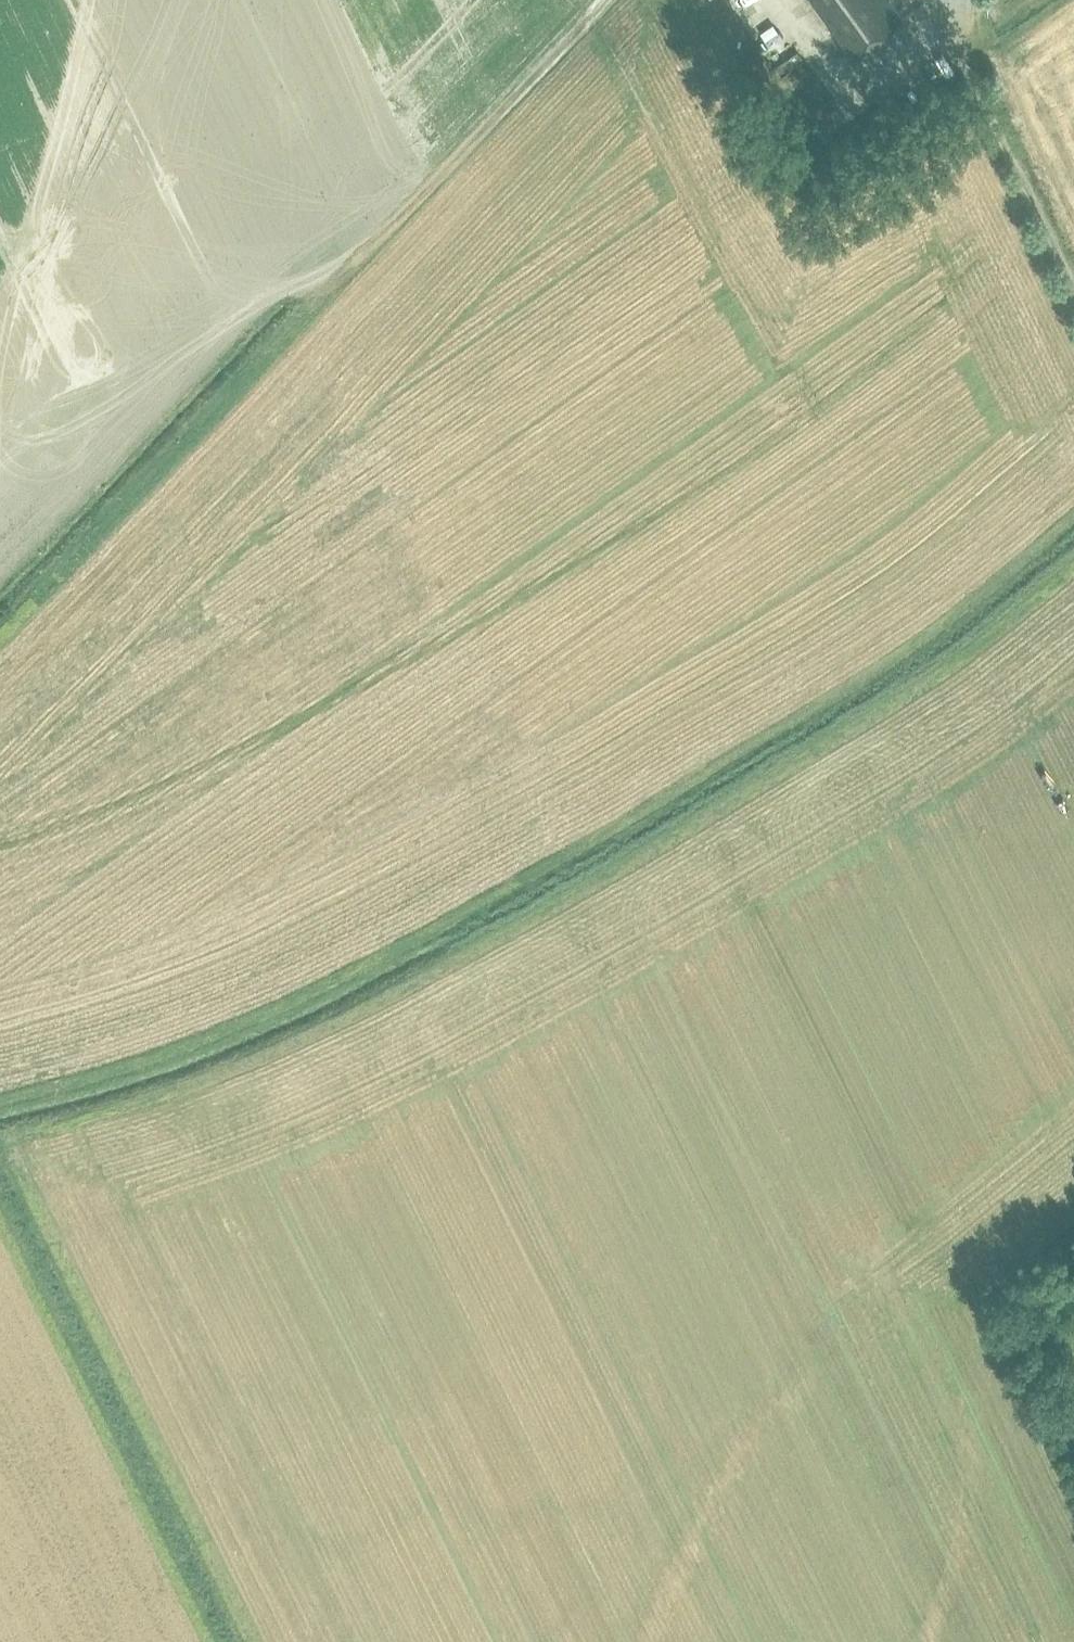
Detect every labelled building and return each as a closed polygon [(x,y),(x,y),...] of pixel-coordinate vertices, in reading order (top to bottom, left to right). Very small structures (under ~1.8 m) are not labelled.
[(851,55),(903,19),(890,0),(811,0),(851,55)] [(782,78),(809,116),(832,100),(805,61),(782,78)]
